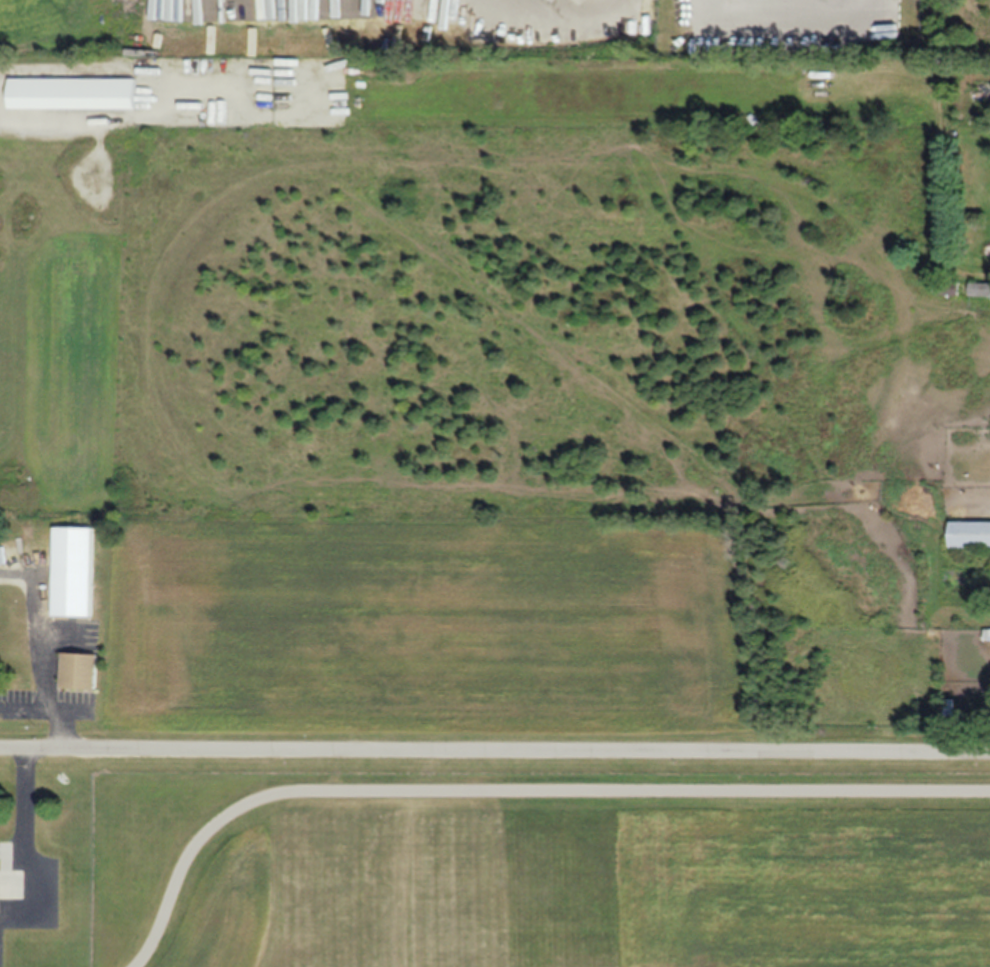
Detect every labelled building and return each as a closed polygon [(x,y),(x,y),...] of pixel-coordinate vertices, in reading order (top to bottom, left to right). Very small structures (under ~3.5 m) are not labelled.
[(137,79),(10,79),(10,109),(137,109),(137,79)] [(956,295),(956,282),(935,282),(935,295),(956,295)] [(989,297),(989,283),(967,283),(967,297),(989,297)] [(948,523),(948,548),(989,548),(989,523),(948,523)] [(56,526),(53,614),(94,616),(96,527),(56,526)] [(61,652),(59,685),(97,688),(99,655),(61,652)]
